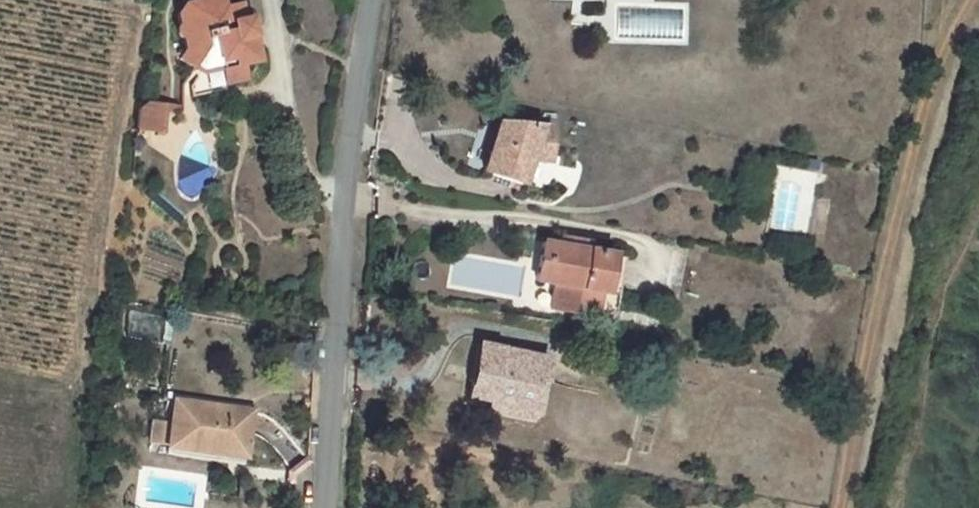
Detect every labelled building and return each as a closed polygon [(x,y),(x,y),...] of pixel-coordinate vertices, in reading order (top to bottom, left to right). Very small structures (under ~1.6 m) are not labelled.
[(194,1),(182,4),(177,16),(186,50),(177,58),(199,70),(202,72),(222,67),(225,81),(247,75),(243,61),(258,57),(253,38),(249,40),(247,34),(253,32),(248,15),(243,16),(238,1),(222,5),(221,0),(193,0),(194,1)] [(225,81),(222,67),(202,72),(199,70),(190,85),(192,95),(227,86),(225,81)] [(145,101),(142,128),(164,131),(167,103),(145,101)] [(547,122),(494,120),(481,169),(519,179),(526,155),(528,149),(546,150),(547,122)] [(561,235),(559,243),(589,249),(591,241),(561,235)] [(545,307),(574,313),(580,288),(595,291),(604,293),(616,295),(624,257),(589,249),(559,243),(541,239),(533,278),(551,282),(545,307)] [(590,317),(595,291),(580,288),(574,313),(590,317)] [(466,394),(489,399),(490,394),(531,402),(535,378),(545,380),(548,358),(476,341),(466,394)] [(528,418),(531,402),(490,394),(489,399),(486,410),(528,418)] [(176,402),(172,447),(251,457),(256,412),(176,402)]
